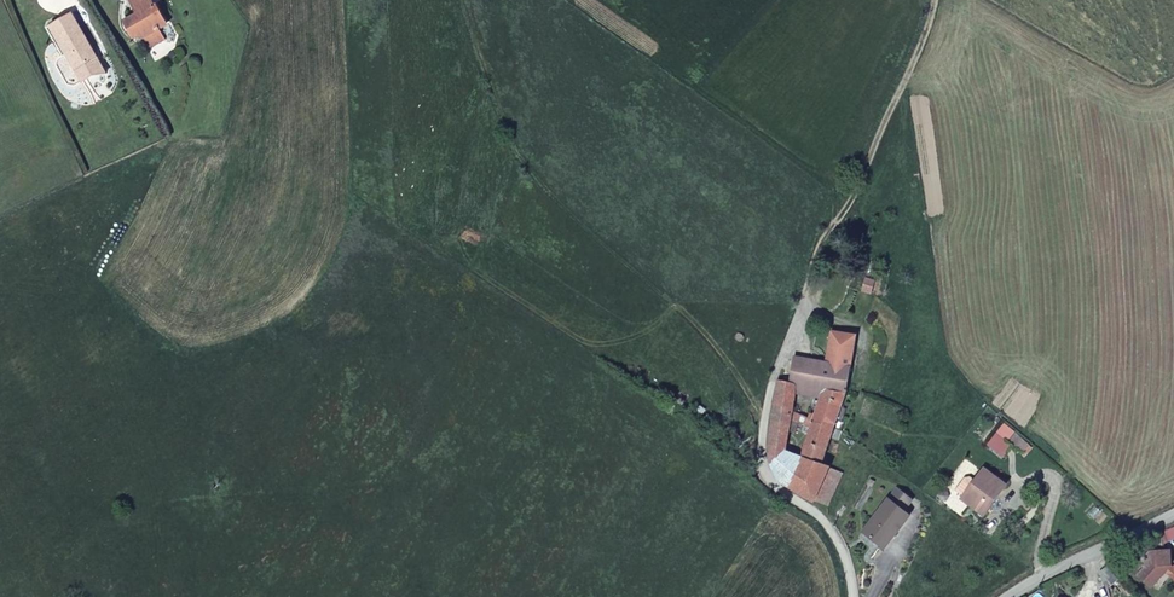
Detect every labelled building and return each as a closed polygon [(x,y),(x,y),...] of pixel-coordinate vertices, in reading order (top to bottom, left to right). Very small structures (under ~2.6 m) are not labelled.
[(148,0),(124,0),(133,16),(121,23),(128,35),(136,30),(144,45),(160,35),(155,26),(161,23),(148,0)] [(45,27),(61,54),(70,71),(82,64),(88,75),(99,75),(101,74),(67,13),(45,27)] [(45,27),(37,31),(53,58),(61,54),(45,27)] [(82,64),(70,71),(77,82),(88,75),(82,64)] [(831,428),(838,433),(842,426),(835,422),(844,396),(855,338),(833,332),(826,363),(800,358),(795,384),(794,390),(809,394),(812,388),(826,392),(814,418),(818,420),(831,428)] [(794,408),(794,390),(795,384),(786,383),(780,401),(794,408)] [(799,421),(801,411),(794,408),(780,401),(774,418),(790,424),(791,419),(799,421)] [(785,449),(790,424),(774,418),(769,444),(785,449)] [(787,480),(808,497),(824,459),(820,456),(831,428),(818,420),(814,418),(801,449),(787,480)] [(1033,444),(1005,424),(991,445),(1006,456),(1014,445),(1026,453),(1033,444)] [(787,480),(801,449),(785,449),(767,457),(779,474),(787,480)] [(822,508),(838,468),(824,459),(808,497),(822,508)] [(966,501),(988,515),(1007,484),(986,470),(966,501)] [(898,486),(862,531),(879,545),(890,531),(894,534),(910,515),(904,509),(913,498),(898,486)] [(890,531),(879,545),(883,548),(894,534),(890,531)] [(1167,570),(1159,563),(1156,552),(1139,554),(1132,559),(1134,571),(1128,578),(1142,590),(1156,574),(1173,590),(1173,563),(1167,570)] [(1111,589),(1116,583),(1106,572),(1100,579),(1111,589)]
